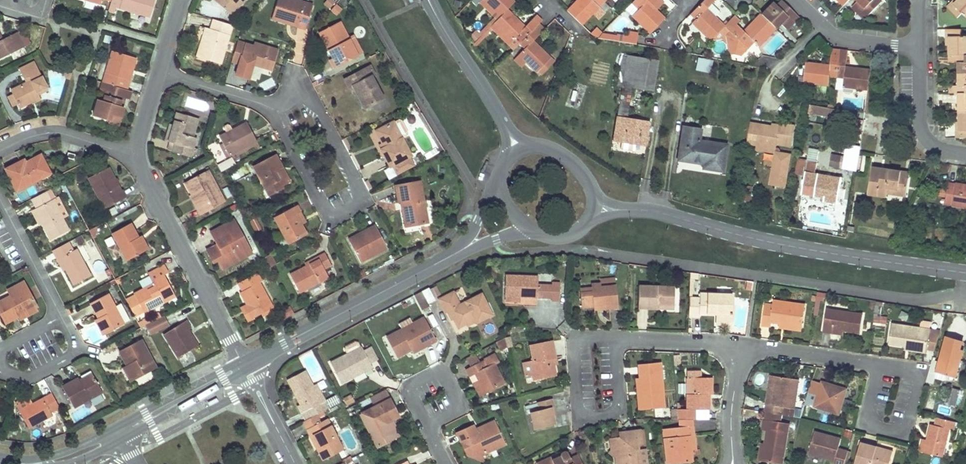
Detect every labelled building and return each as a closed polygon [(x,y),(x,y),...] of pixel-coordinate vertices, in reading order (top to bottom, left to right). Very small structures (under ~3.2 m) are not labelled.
[(133,12),(150,17),(155,0),(112,0),(111,2),(108,11),(115,13),(116,7),(133,12)] [(215,1),(230,15),(242,2),(244,0),(216,0),(215,1)] [(296,0),(278,0),(272,19),(286,23),(287,19),(298,23),(297,27),(307,30),(314,6),(296,0)] [(501,15),(496,10),(495,12),(482,0),(480,0),(478,2),(495,18),(483,30),(485,32),(494,23),(497,19),(500,17),(501,15)] [(495,12),(496,10),(501,15),(508,9),(515,1),(513,0),(482,0),(495,12)] [(599,8),(604,2),(602,0),(580,0),(577,3),(575,1),(566,11),(580,24),(585,19),(587,20),(593,14),(598,19),(604,13),(599,8)] [(631,3),(638,10),(631,16),(644,29),(646,28),(651,33),(665,18),(656,9),(654,10),(645,1),(646,0),(634,0),(631,3)] [(645,1),(654,10),(656,9),(662,2),(660,0),(646,0),(645,1)] [(705,35),(710,40),(724,26),(715,17),(714,18),(705,10),(715,0),(704,0),(693,12),(697,17),(691,24),(703,36),(705,35)] [(853,6),(865,18),(882,3),(879,0),(859,0),(853,6)] [(954,4),(952,2),(947,8),(958,18),(962,13),(965,16),(965,0),(958,0),(954,4)] [(761,15),(774,28),(779,23),(786,29),(798,17),(781,1),(776,6),(773,3),(761,15)] [(342,9),(337,4),(331,11),(337,15),(342,9)] [(517,36),(522,41),(526,37),(529,33),(539,23),(542,20),(537,15),(536,14),(523,27),(515,19),(517,18),(508,9),(501,15),(500,17),(497,19),(494,23),(499,28),(498,29),(511,42),(517,36)] [(726,35),(729,54),(740,56),(753,43),(758,47),(771,35),(769,33),(774,28),(761,15),(760,14),(751,23),(752,24),(742,34),(735,26),(739,21),(734,16),(724,26),(726,29),(729,32),(726,35)] [(211,30),(210,29),(209,29),(200,58),(220,64),(231,26),(213,20),(211,30)] [(340,23),(330,28),(320,33),(328,51),(332,59),(330,60),(334,68),(336,66),(341,64),(357,56),(353,47),(340,23)] [(498,29),(499,28),(494,23),(485,32),(479,38),(481,40),(493,29),(513,50),(519,44),(522,41),(517,36),(511,42),(498,29)] [(539,23),(529,33),(535,39),(545,29),(542,26),(539,23)] [(601,39),(637,45),(638,36),(639,34),(627,32),(627,27),(613,25),(601,39)] [(200,58),(209,29),(206,28),(197,57),(200,58)] [(31,44),(24,29),(17,32),(25,47),(31,44)] [(597,38),(600,35),(594,29),(590,34),(594,38),(597,38)] [(950,55),(965,55),(965,37),(961,37),(961,30),(946,30),(946,38),(949,37),(949,46),(950,55)] [(13,34),(10,36),(12,40),(5,44),(2,39),(0,34),(0,59),(25,47),(17,32),(13,34)] [(526,37),(532,42),(535,39),(529,33),(526,37)] [(12,40),(10,36),(2,39),(5,44),(12,40)] [(522,41),(519,44),(524,48),(517,55),(525,63),(531,68),(532,66),(536,71),(537,72),(551,58),(541,49),(540,50),(532,42),(526,37),(522,41)] [(253,65),(262,68),(272,70),(278,50),(254,43),(253,46),(238,42),(231,62),(247,67),(248,63),(253,65)] [(353,47),(357,56),(362,53),(357,45),(353,47)] [(831,63),(839,64),(840,49),(835,49),(832,49),(831,63)] [(847,64),(847,58),(848,51),(844,50),(840,49),(839,64),(847,64)] [(109,85),(126,90),(136,58),(112,51),(103,83),(109,85)] [(525,63),(517,55),(513,59),(521,67),(525,63)] [(959,74),(965,74),(965,55),(950,55),(950,63),(959,63),(959,74)] [(649,137),(648,137),(647,136),(649,124),(627,120),(632,88),(654,92),(659,61),(627,56),(614,141),(645,146),(646,140),(649,141),(649,137)] [(711,73),(713,60),(697,57),(695,71),(711,73)] [(35,101),(35,102),(36,102),(41,100),(39,96),(38,92),(47,88),(43,78),(41,78),(33,63),(20,70),(27,83),(12,91),(14,95),(18,104),(20,108),(35,101)] [(830,77),(837,78),(838,68),(830,67),(824,66),(819,66),(819,64),(806,63),(804,81),(811,83),(811,85),(829,87),(830,77)] [(372,103),(374,107),(376,111),(391,104),(382,88),(380,89),(373,75),(375,74),(371,65),(351,75),(355,84),(354,84),(366,106),(372,103)] [(843,88),(861,90),(861,89),(869,89),(871,70),(858,69),(858,70),(846,69),(838,68),(837,78),(844,79),(843,88)] [(959,93),(965,93),(965,74),(959,74),(959,79),(959,85),(954,86),(950,86),(950,93),(959,93)] [(131,92),(126,90),(109,85),(103,102),(97,100),(93,116),(109,121),(111,115),(121,118),(122,113),(124,107),(119,106),(122,98),(129,100),(131,92)] [(18,104),(14,95),(9,98),(13,106),(18,104)] [(836,109),(810,105),(809,113),(834,118),(836,109)] [(965,138),(965,112),(959,112),(959,122),(959,131),(956,131),(956,138),(965,138)] [(175,144),(173,152),(173,153),(190,158),(191,156),(193,149),(189,148),(192,138),(198,119),(177,113),(173,126),(168,142),(175,144)] [(108,123),(118,126),(121,118),(111,115),(109,121),(108,123)] [(411,156),(392,122),(375,130),(382,143),(384,147),(380,149),(390,167),(392,166),(411,156)] [(225,133),(222,135),(219,137),(223,144),(229,156),(257,142),(247,123),(232,130),(225,133)] [(792,147),(795,126),(780,124),(779,126),(779,128),(771,127),(751,123),(747,144),(756,146),(767,147),(767,152),(775,153),(773,168),(776,168),(772,186),(785,188),(790,155),(779,153),(780,151),(778,148),(777,148),(777,145),(792,147)] [(170,125),(165,141),(168,142),(173,126),(170,125)] [(722,172),(724,159),(727,146),(699,142),(701,131),(684,128),(678,160),(704,165),(703,169),(722,172)] [(175,144),(168,142),(166,150),(173,152),(175,144)] [(220,145),(226,158),(229,156),(223,144),(220,145)] [(856,171),(856,170),(857,169),(858,158),(860,146),(845,144),(841,169),(856,171)] [(193,148),(193,149),(191,156),(197,158),(199,150),(193,148)] [(807,161),(816,163),(819,150),(809,148),(808,155),(799,153),(797,160),(807,161)] [(99,153),(87,150),(83,162),(86,163),(89,154),(98,156),(99,153)] [(284,188),(283,187),(283,186),(290,182),(285,172),(283,173),(281,169),(283,168),(276,155),(254,166),(265,188),(270,186),(274,193),(284,188)] [(26,163),(24,164),(22,165),(20,162),(6,169),(17,191),(44,177),(50,174),(41,156),(26,163)] [(415,164),(411,156),(392,166),(396,175),(415,164)] [(797,160),(796,167),(795,174),(804,176),(802,194),(824,197),(823,202),(837,204),(841,179),(814,175),(816,163),(807,161),(797,160)] [(124,199),(122,195),(121,192),(108,168),(89,178),(105,209),(124,199)] [(872,168),(870,181),(868,194),(887,197),(887,194),(906,196),(909,178),(904,178),(904,173),(872,168)] [(200,216),(215,208),(211,201),(221,196),(208,170),(189,180),(193,187),(188,189),(191,195),(198,207),(196,208),(200,216)] [(225,185),(221,177),(216,179),(221,187),(225,185)] [(400,202),(402,202),(404,201),(408,226),(427,222),(419,179),(394,184),(397,202),(400,202)] [(193,187),(189,180),(185,182),(188,189),(193,187)] [(949,183),(945,205),(965,208),(965,186),(949,183)] [(265,188),(269,196),(274,193),(270,186),(265,188)] [(945,197),(945,194),(946,190),(939,189),(937,197),(945,197)] [(53,200),(55,199),(50,190),(46,192),(50,201),(52,200),(53,200)] [(36,208),(50,201),(46,192),(32,199),(36,208)] [(191,195),(189,196),(196,208),(198,207),(191,195)] [(227,202),(223,195),(221,196),(211,201),(215,208),(227,202)] [(53,200),(56,206),(62,219),(67,216),(58,198),(55,199),(53,200)] [(52,200),(50,201),(36,208),(34,210),(42,224),(51,241),(69,231),(62,219),(56,206),(53,200),(52,200)] [(400,202),(404,227),(408,226),(404,201),(402,202),(400,202)] [(300,212),(298,209),(297,205),(274,217),(288,245),(307,235),(301,225),(296,215),(300,212)] [(118,214),(115,207),(109,210),(112,217),(118,214)] [(42,224),(34,210),(31,211),(39,226),(42,224)] [(301,225),(305,223),(300,212),(296,215),(301,225)] [(215,240),(219,237),(221,242),(217,244),(207,250),(212,260),(217,258),(222,268),(246,256),(237,238),(241,235),(233,220),(211,232),(215,240)] [(138,238),(134,231),(131,223),(112,233),(127,261),(145,251),(138,238)] [(369,232),(350,242),(360,263),(387,249),(375,225),(368,229),(369,232)] [(368,229),(348,239),(350,242),(369,232),(368,229)] [(237,238),(246,256),(251,253),(241,235),(237,238)] [(75,249),(85,242),(81,236),(71,242),(75,249)] [(148,250),(142,236),(138,238),(145,251),(148,250)] [(52,251),(57,259),(60,258),(65,268),(74,285),(91,276),(84,262),(77,249),(73,251),(69,242),(52,251)] [(115,244),(107,249),(114,261),(119,258),(117,254),(120,253),(115,244)] [(290,275),(294,284),(299,293),(328,277),(323,269),(331,265),(325,253),(317,257),(319,259),(306,266),(290,275)] [(276,264),(271,255),(265,258),(270,267),(276,264)] [(319,259),(317,257),(305,264),(306,266),(319,259)] [(60,258),(57,259),(62,270),(65,268),(60,258)] [(101,258),(92,263),(97,273),(106,268),(101,258)] [(270,267),(265,258),(259,261),(267,276),(273,273),(270,267)] [(173,293),(163,276),(168,273),(164,265),(156,270),(148,274),(153,285),(155,287),(148,291),(147,288),(134,295),(135,297),(126,302),(134,318),(167,301),(165,298),(173,293)] [(272,308),(266,295),(259,283),(262,282),(257,273),(238,283),(242,291),(240,292),(247,306),(253,318),(261,313),(268,310),(272,308)] [(538,282),(538,276),(505,275),(505,296),(506,296),(506,302),(516,302),(516,296),(519,296),(537,297),(538,282)] [(18,292),(26,288),(23,282),(8,290),(11,296),(18,292)] [(551,283),(538,282),(537,297),(551,297),(551,283)] [(551,300),(555,300),(559,300),(560,283),(551,283),(551,297),(551,300)] [(601,306),(602,310),(618,309),(616,286),(601,288),(600,283),(591,284),(592,288),(592,292),(580,293),(581,308),(593,307),(601,306)] [(656,307),(674,307),(674,288),(638,286),(637,309),(656,310),(656,307)] [(18,292),(11,296),(0,301),(0,313),(5,323),(16,317),(36,307),(26,288),(18,292)] [(434,301),(428,288),(420,292),(427,305),(434,301)] [(439,294),(436,288),(430,292),(433,297),(439,294)] [(427,305),(420,292),(413,296),(420,311),(428,307),(427,305)] [(475,323),(475,324),(491,316),(480,294),(464,302),(459,305),(452,292),(437,299),(444,312),(448,310),(452,320),(457,328),(464,325),(473,320),(475,323)] [(105,333),(114,328),(123,324),(108,294),(90,304),(98,319),(105,333)] [(699,314),(714,315),(714,325),(725,325),(731,319),(731,316),(731,306),(732,296),(699,294),(699,299),(689,299),(688,317),(698,318),(699,314)] [(773,302),(772,304),(772,306),(764,305),(761,326),(770,327),(770,323),(779,324),(801,327),(804,306),(773,302)] [(244,307),(250,319),(253,318),(247,306),(244,307)] [(36,307),(16,317),(18,320),(37,310),(36,307)] [(842,331),(851,333),(860,334),(863,315),(826,310),(823,332),(831,334),(832,330),(842,331)] [(144,326),(160,318),(158,313),(137,324),(140,329),(144,326)] [(160,318),(144,326),(149,336),(168,326),(163,316),(160,318)] [(395,357),(402,353),(409,350),(412,353),(421,349),(418,343),(424,340),(427,346),(435,341),(423,318),(411,325),(413,329),(404,334),(401,330),(385,338),(395,357)] [(95,321),(102,335),(105,333),(98,319),(95,321)] [(197,347),(194,341),(190,336),(188,337),(185,331),(190,328),(186,321),(163,335),(178,359),(197,347)] [(934,351),(937,341),(940,331),(892,324),(889,344),(905,347),(926,350),(934,351)] [(413,329),(411,325),(401,330),(404,334),(413,329)] [(940,360),(939,360),(938,360),(937,362),(932,361),(926,382),(933,384),(937,372),(955,377),(962,355),(959,354),(960,351),(962,343),(946,338),(940,360)] [(507,349),(505,339),(496,343),(500,353),(507,350),(507,349)] [(128,369),(127,369),(133,381),(155,369),(140,340),(118,352),(126,366),(127,366),(128,369)] [(421,349),(427,346),(424,340),(418,343),(421,349)] [(551,342),(540,344),(530,346),(533,362),(530,362),(532,376),(533,380),(555,375),(553,365),(552,359),(555,358),(551,342)] [(371,368),(370,366),(370,364),(363,352),(361,347),(330,363),(340,384),(353,378),(351,375),(363,369),(364,371),(371,368)] [(377,360),(370,348),(363,352),(370,364),(377,360)] [(315,352),(303,356),(313,384),(325,380),(315,352)] [(494,363),(495,364),(498,363),(494,354),(483,360),(487,367),(494,363)] [(469,368),(478,363),(476,359),(466,364),(469,368)] [(505,384),(499,373),(495,364),(494,363),(487,367),(483,360),(478,363),(469,368),(466,369),(470,377),(475,374),(478,381),(479,383),(478,383),(484,394),(505,384)] [(532,376),(530,362),(523,364),(526,378),(532,376)] [(642,409),(664,407),(660,364),(638,366),(639,379),(642,409)] [(122,369),(130,383),(133,381),(127,369),(128,369),(127,366),(126,366),(122,369)] [(363,369),(351,375),(353,378),(364,371),(363,369)] [(301,413),(324,402),(320,394),(317,396),(312,387),(304,372),(288,380),(301,404),(297,406),(301,413)] [(699,378),(699,375),(699,372),(686,372),(686,380),(691,380),(691,395),(685,395),(685,410),(676,411),(677,420),(679,420),(691,420),(691,410),(693,410),(708,410),(708,395),(710,395),(710,378),(699,378)] [(81,384),(93,378),(91,374),(79,381),(81,384)] [(771,377),(765,413),(782,416),(783,408),(794,409),(797,393),(799,381),(771,377)] [(79,381),(78,380),(78,379),(61,388),(73,408),(101,393),(93,378),(81,384),(79,381)] [(473,383),(479,397),(484,394),(478,383),(479,383),(478,381),(473,383)] [(809,383),(799,381),(797,393),(806,395),(809,383)] [(838,411),(839,411),(844,399),(842,398),(845,390),(834,386),(833,388),(811,381),(808,393),(817,396),(813,407),(836,415),(838,411)] [(317,396),(320,394),(315,385),(312,387),(317,396)] [(387,422),(393,419),(399,416),(390,399),(392,397),(388,389),(369,399),(373,407),(361,414),(378,447),(392,440),(384,424),(387,422)] [(948,405),(952,406),(956,407),(960,391),(953,389),(948,405)] [(52,416),(51,414),(50,413),(59,408),(51,393),(18,411),(28,428),(52,416)] [(817,396),(808,393),(804,404),(813,407),(817,396)] [(552,399),(544,401),(537,403),(539,411),(530,413),(534,430),(555,424),(553,417),(551,408),(554,407),(552,399)] [(324,402),(301,413),(305,421),(316,415),(327,409),(324,402)] [(537,403),(526,405),(527,412),(538,410),(537,403)] [(763,429),(768,430),(765,445),(763,462),(775,463),(782,463),(788,424),(781,423),(782,416),(765,413),(763,429)] [(305,421),(302,422),(306,428),(320,421),(316,415),(305,421)] [(840,417),(832,415),(830,422),(838,425),(840,417)] [(48,431),(56,426),(51,418),(43,422),(48,431)] [(313,435),(316,440),(319,446),(316,448),(322,460),(343,449),(326,418),(320,421),(306,428),(310,436),(313,435)] [(952,431),(954,423),(936,419),(934,426),(930,425),(926,442),(922,454),(932,457),(942,459),(950,430),(952,431)] [(455,433),(457,438),(460,443),(464,441),(469,451),(480,455),(504,445),(493,421),(483,426),(484,428),(475,432),(474,430),(472,425),(455,433)] [(384,424),(392,440),(395,438),(387,422),(384,424)] [(679,427),(667,429),(668,438),(664,439),(666,463),(680,463),(691,463),(690,451),(689,436),(693,436),(692,426),(679,427)] [(645,449),(638,449),(637,444),(642,443),(641,430),(622,432),(623,440),(620,440),(618,438),(613,438),(611,441),(613,458),(615,458),(616,463),(647,463),(645,449)] [(821,459),(834,462),(834,463),(844,463),(847,452),(838,449),(840,439),(815,432),(808,455),(821,459)] [(316,440),(313,435),(310,436),(316,448),(319,446),(316,440)] [(892,452),(860,444),(855,463),(889,463),(892,452)] [(535,463),(581,463),(577,455),(569,459),(566,453),(565,453),(565,452),(564,452),(563,452),(562,452),(561,452),(561,453),(560,454),(560,455),(560,456),(560,457),(551,460),(550,457),(535,463)]
